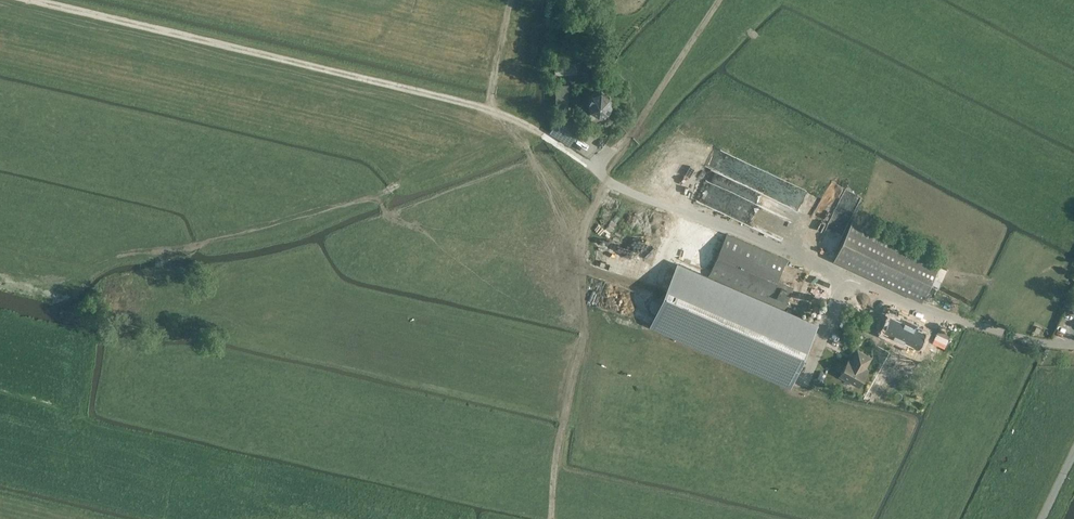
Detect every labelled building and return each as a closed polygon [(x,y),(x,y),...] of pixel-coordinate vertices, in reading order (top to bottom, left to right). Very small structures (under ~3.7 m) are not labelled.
[(575,59),(575,58),(564,60),(554,61),(556,74),(577,71),(575,59)] [(592,70),(591,76),(597,78),(602,66),(591,62),(588,69),(592,70)] [(556,102),(568,101),(568,83),(557,83),(556,102)] [(591,110),(592,110),(599,114),(608,111),(612,104),(609,95),(602,91),(593,93),(588,101),(591,110)] [(706,180),(698,200),(771,230),(771,229),(785,234),(793,216),(706,180)] [(940,261),(897,241),(852,220),(834,259),(922,300),(940,261)] [(786,260),(727,234),(709,274),(785,307),(793,288),(777,281),(786,260)] [(678,263),(651,325),(790,385),(817,324),(678,263)] [(1073,293),(1066,304),(1073,309),(1073,294),(1073,293)] [(897,318),(887,337),(920,356),(931,337),(923,333),(924,330),(916,326),(915,328),(897,318)] [(940,330),(933,343),(945,348),(951,335),(940,330)] [(840,378),(859,389),(868,372),(866,370),(871,360),(858,352),(852,363),(849,361),(840,378)]
